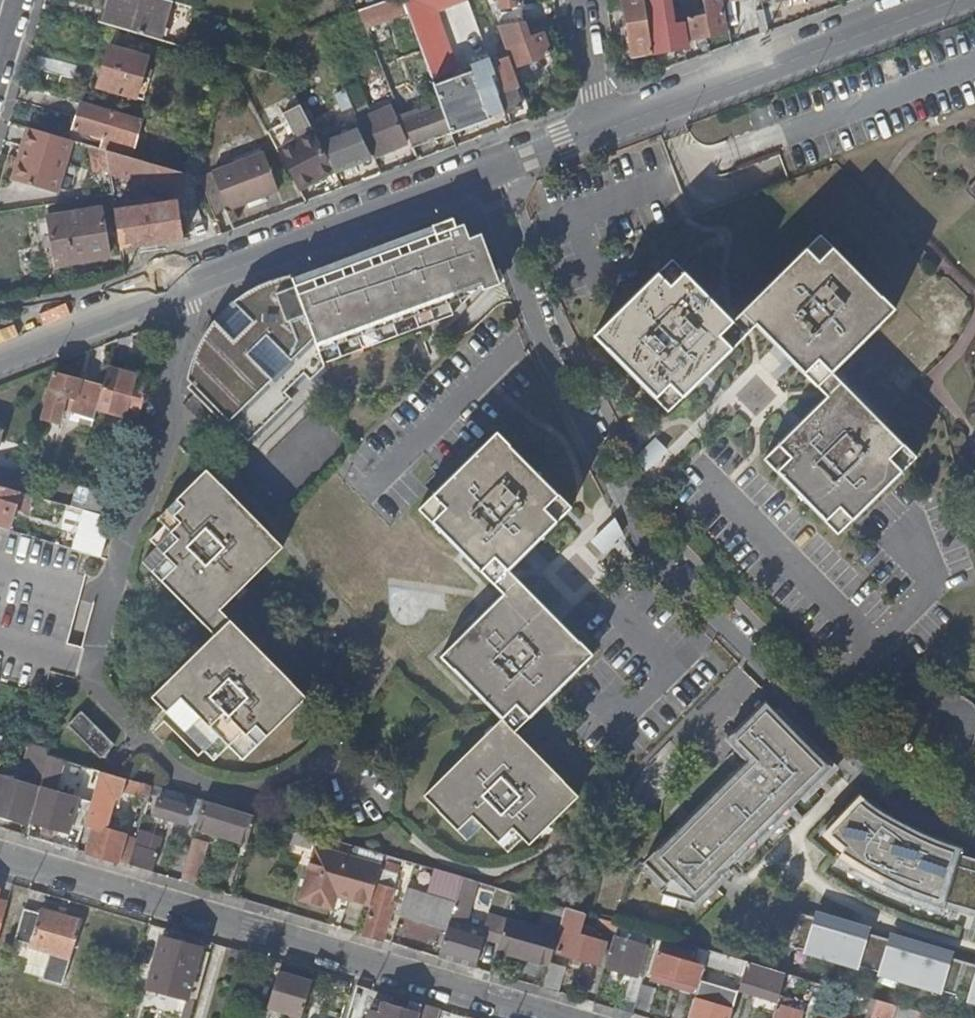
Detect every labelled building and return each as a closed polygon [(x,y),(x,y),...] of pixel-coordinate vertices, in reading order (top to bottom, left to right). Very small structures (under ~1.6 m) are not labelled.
[(102,24),(157,40),(169,1),(166,0),(109,0),(102,24)] [(358,11),(367,32),(408,16),(402,0),(386,0),(358,11)] [(408,16),(410,23),(423,18),(417,0),(402,0),(408,16)] [(423,18),(437,13),(432,0),(417,0),(423,18)] [(437,13),(468,1),(467,0),(432,0),(437,13)] [(521,10),(520,0),(497,0),(498,12),(521,10)] [(653,51),(646,0),(625,0),(633,54),(653,51)] [(706,13),(689,17),(692,39),(728,32),(722,0),(704,0),(706,13)] [(687,46),(684,24),(668,26),(665,10),(649,13),(654,52),(687,46)] [(762,33),(770,30),(768,21),(760,24),(762,33)] [(528,39),(523,22),(497,25),(504,46),(512,67),(550,53),(543,33),(528,39)] [(431,36),(417,41),(432,79),(440,77),(437,70),(443,68),(431,36)] [(135,98),(147,58),(108,46),(96,87),(135,98)] [(505,113),(507,113),(521,108),(515,88),(520,87),(512,67),(504,46),(498,48),(503,60),(491,64),(495,74),(492,75),(499,95),(505,113)] [(37,66),(34,80),(67,85),(69,71),(37,66)] [(450,129),(452,134),(505,113),(499,95),(483,100),(473,72),(434,86),(443,109),(450,129)] [(351,88),(344,91),(374,157),(407,144),(390,106),(370,115),(360,91),(353,93),(351,88)] [(113,113),(80,103),(72,128),(105,137),(113,113)] [(297,142),(278,152),(299,189),(334,171),(318,140),(299,106),(283,114),(297,142)] [(404,123),(412,143),(450,129),(443,109),(430,114),(427,108),(413,113),(415,119),(404,123)] [(401,117),(404,123),(415,119),(413,113),(401,117)] [(318,140),(334,171),(336,173),(371,159),(353,126),(318,140)] [(71,140),(27,127),(11,179),(55,192),(71,140)] [(105,151),(108,172),(181,192),(186,174),(105,151)] [(262,153),(211,173),(226,211),(277,190),(262,153)] [(199,178),(204,159),(190,155),(185,173),(199,178)] [(473,232),(453,196),(294,257),(326,354),(501,295),(473,232)] [(114,211),(119,248),(182,238),(177,201),(114,211)] [(108,257),(101,209),(48,217),(55,265),(108,257)] [(816,388),(831,374),(893,312),(818,236),(731,321),(670,260),(592,337),(668,413),(754,327),(816,388)] [(311,377),(325,363),(288,273),(287,273),(283,274),(276,277),(271,279),(263,282),(258,285),(252,289),(249,290),(248,291),(243,294),(239,297),(235,300),(234,301),(242,309),(222,328),(215,321),(214,321),(211,325),(210,326),(207,330),(206,332),(205,333),(204,335),(202,337),(200,340),(199,342),(198,344),(197,346),(194,353),(192,360),(191,365),(190,368),(190,370),(189,372),(189,376),(189,379),(249,439),(291,396),(285,390),(304,370),(311,377)] [(149,379),(108,368),(103,389),(97,408),(139,419),(147,390),(149,379)] [(763,459),(838,536),(915,461),(831,374),(816,388),(826,398),(763,459)] [(103,389),(53,375),(41,421),(59,426),(61,422),(69,424),(70,422),(92,428),(97,408),(103,389)] [(646,471),(668,450),(655,436),(633,457),(646,471)] [(582,517),(501,447),(430,517),(507,592),(518,582),(582,517)] [(19,492),(21,493),(26,476),(7,471),(2,487),(19,492)] [(161,522),(210,474),(207,471),(158,520),(161,522)] [(210,474),(161,522),(166,527),(151,542),(157,548),(142,563),(205,626),(283,549),(210,474)] [(8,531),(19,492),(2,487),(0,487),(0,528),(8,531)] [(70,507),(112,520),(118,500),(75,487),(70,507)] [(66,517),(110,529),(112,520),(70,507),(69,507),(66,517)] [(616,519),(590,536),(600,551),(626,534),(616,519)] [(78,552),(99,558),(105,539),(83,533),(78,552)] [(507,592),(441,659),(503,721),(514,733),(592,658),(518,582),(507,592)] [(231,622),(153,699),(215,762),(230,747),(244,760),(307,698),(231,622)] [(114,747),(115,744),(83,712),(69,726),(69,728),(99,759),(102,759),(114,747)] [(748,765),(645,865),(681,902),(694,906),(832,773),(778,717),(738,755),(748,765)] [(579,799),(514,733),(503,721),(423,799),(467,843),(482,828),(508,854),(522,841),(529,848),(579,799)] [(48,749),(34,745),(31,755),(45,759),(48,749)] [(65,776),(69,763),(48,757),(44,770),(65,776)] [(149,799),(152,788),(100,772),(91,803),(84,828),(94,830),(86,855),(118,865),(126,837),(106,831),(109,821),(101,819),(107,799),(106,799),(107,794),(121,798),(124,791),(149,799)] [(0,779),(0,817),(27,825),(37,790),(0,779)] [(84,828),(91,803),(40,788),(30,823),(68,834),(69,828),(83,832),(84,828)] [(190,809),(193,800),(163,791),(160,800),(190,809)] [(959,860),(961,853),(947,848),(934,843),(920,837),(915,834),(910,832),(903,828),(897,824),(893,822),(887,818),(881,814),(875,810),(866,804),(860,798),(825,834),(845,852),(837,863),(843,866),(850,871),(857,876),(862,879),(867,881),(873,885),(881,889),(886,892),(889,893),(894,896),(899,898),(904,900),(913,904),(920,907),(929,910),(935,912),(939,913),(943,914),(945,907),(974,917),(974,865),(959,860)] [(186,826),(187,822),(190,809),(160,800),(155,816),(186,826)] [(197,825),(204,803),(193,800),(190,809),(187,822),(197,825)] [(247,846),(255,819),(204,803),(197,825),(195,831),(247,846)] [(313,852),(317,837),(292,829),(288,844),(313,852)] [(128,868),(153,875),(164,838),(140,831),(137,840),(128,868)] [(192,836),(182,877),(197,881),(207,840),(192,836)] [(137,840),(126,837),(118,865),(128,868),(137,840)] [(371,906),(382,867),(319,848),(304,900),(333,909),(337,896),(371,906)] [(399,865),(384,861),(382,867),(371,906),(362,936),(383,943),(393,910),(388,909),(394,889),(393,889),(399,865)] [(466,909),(473,888),(474,883),(463,880),(455,905),(448,930),(439,960),(476,970),(482,950),(479,949),(482,940),(483,934),(482,933),(468,929),(467,930),(456,927),(462,908),(466,909)] [(493,894),(494,889),(474,883),(473,888),(493,894)] [(448,930),(455,905),(406,891),(399,916),(448,930)] [(50,954),(43,980),(63,986),(82,923),(40,911),(39,914),(24,909),(14,942),(30,947),(30,948),(50,954)] [(578,937),(585,916),(566,911),(560,934),(562,934),(556,953),(599,966),(605,945),(578,937)] [(500,946),(508,919),(488,914),(482,933),(483,934),(482,940),(500,946)] [(790,950),(974,1006),(974,969),(933,956),(935,952),(899,944),(898,947),(851,932),(852,929),(817,918),(816,922),(801,917),(790,950)] [(534,927),(508,919),(500,946),(498,952),(524,959),(534,927)] [(616,934),(618,926),(594,919),(592,926),(616,934)] [(550,966),(550,965),(559,934),(534,927),(524,959),(550,966)] [(655,946),(657,937),(645,934),(643,942),(655,946)] [(202,952),(203,951),(162,939),(149,987),(196,1002),(211,955),(202,952)] [(643,987),(645,980),(637,977),(644,949),(616,940),(607,969),(631,977),(624,1002),(637,1006),(643,987)] [(723,973),(727,958),(709,953),(704,967),(723,973)] [(653,976),(696,989),(702,969),(658,956),(653,976)] [(743,979),(748,964),(727,958),(723,973),(743,979)] [(779,1001),(786,975),(748,964),(743,979),(740,990),(779,1001)] [(543,990),(559,995),(566,970),(550,965),(550,966),(543,990)] [(312,985),(279,975),(268,1009),(287,1015),(286,1017),(301,1017),(312,985)] [(694,996),(696,989),(653,976),(651,983),(694,996)] [(372,992),(357,987),(347,1017),(363,1017),(372,992)] [(654,990),(643,987),(637,1006),(636,1011),(647,1014),(654,990)] [(733,1013),(699,1003),(700,998),(696,997),(690,1017),(732,1017),(733,1013)] [(637,1006),(624,1002),(623,1007),(636,1011),(637,1006)] [(917,1014),(877,1002),(872,1017),(916,1017),(917,1014)] [(421,1006),(410,1003),(407,1013),(383,1005),(380,1016),(369,1013),(367,1017),(418,1017),(421,1006)] [(438,1011),(421,1006),(418,1017),(436,1017),(438,1011)]
